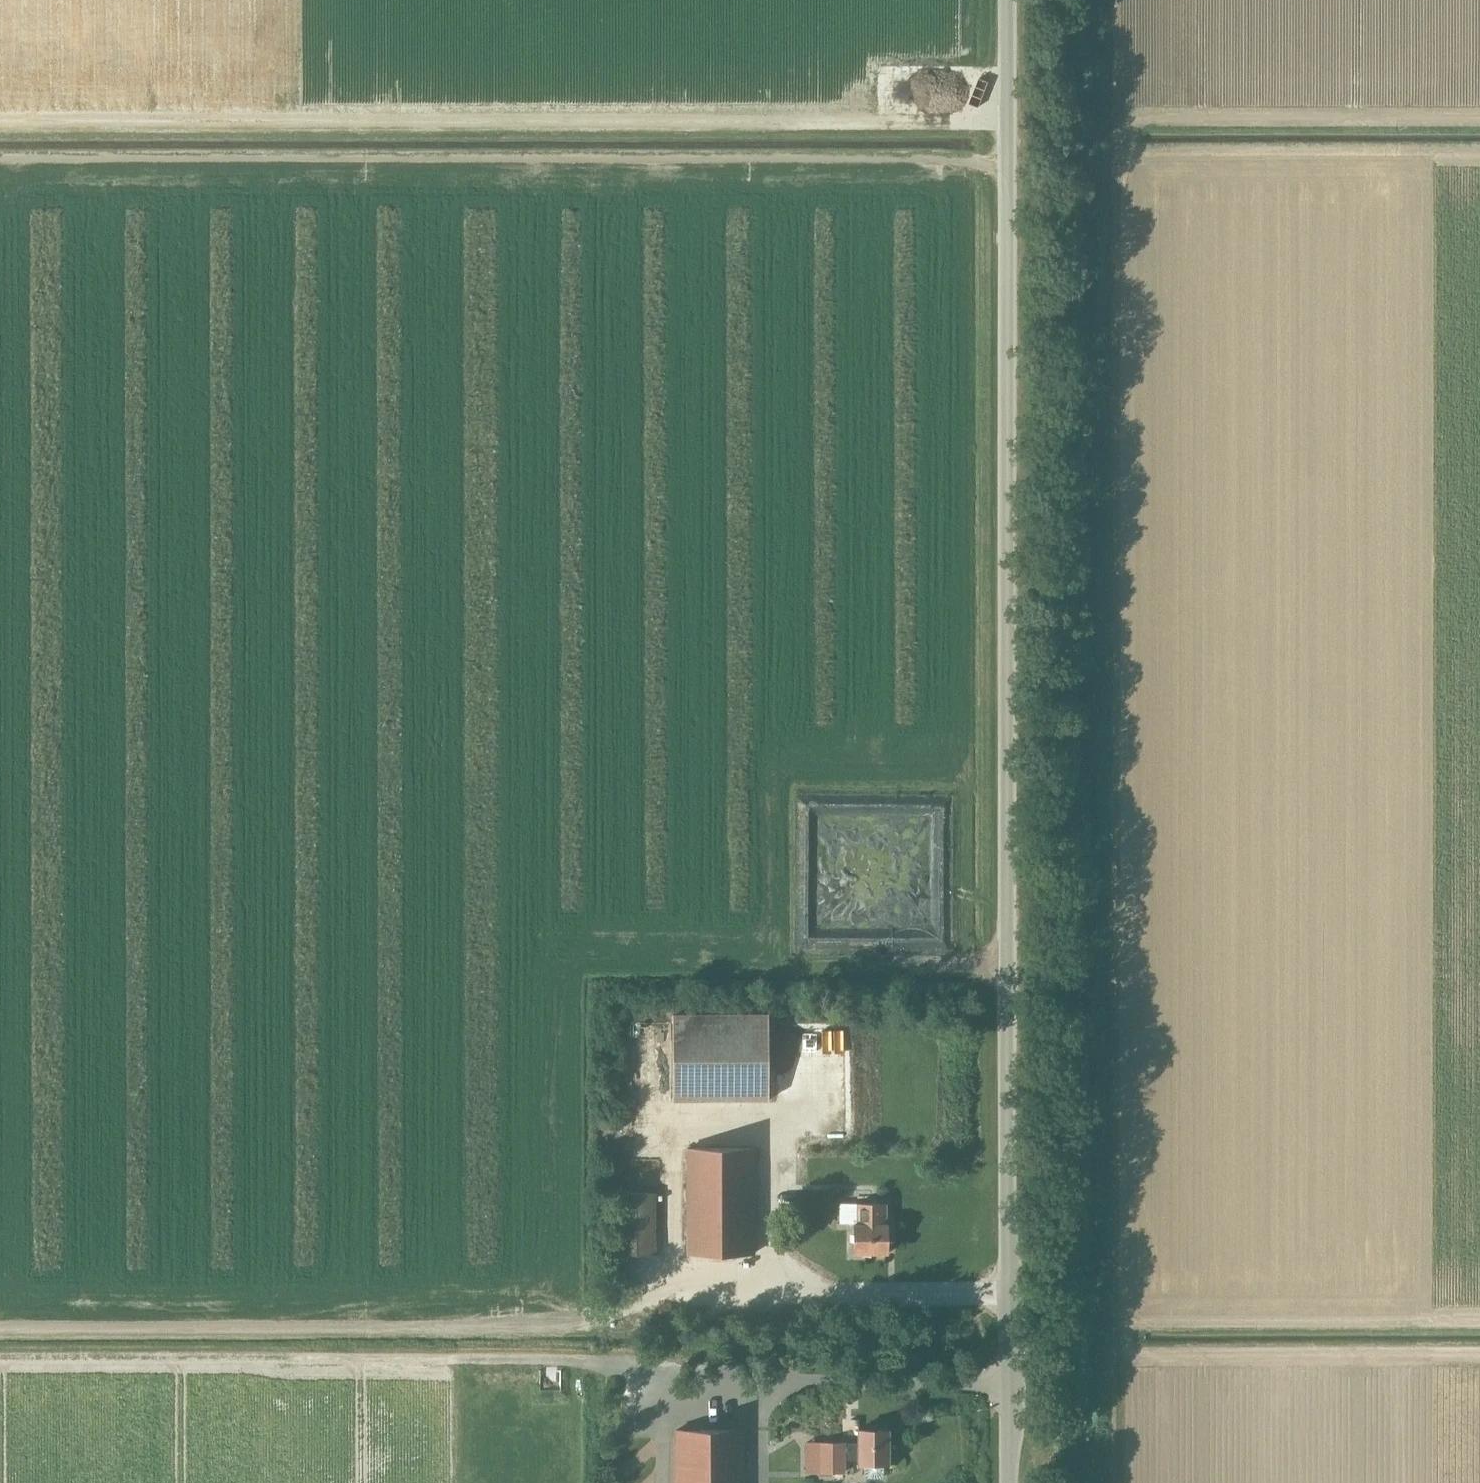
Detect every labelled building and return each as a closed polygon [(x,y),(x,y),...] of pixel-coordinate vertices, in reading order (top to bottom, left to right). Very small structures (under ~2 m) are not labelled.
[(672,1016),(672,1100),(768,1100),(768,1016),(672,1016)] [(752,1253),(752,1148),(686,1148),(686,1253),(752,1253)] [(617,1255),(655,1255),(654,1192),(616,1193),(617,1255)] [(852,1223),(852,1253),(887,1253),(887,1223),(885,1223),(885,1203),(857,1203),(857,1223),(852,1223)] [(675,1482),(741,1482),(741,1429),(675,1429),(675,1482)] [(858,1442),(844,1442),(819,1443),(820,1473),(844,1472),(844,1460),(858,1459),(858,1464),(864,1464),(864,1478),(883,1477),(883,1463),(888,1463),(887,1429),(857,1429),(858,1442)]
